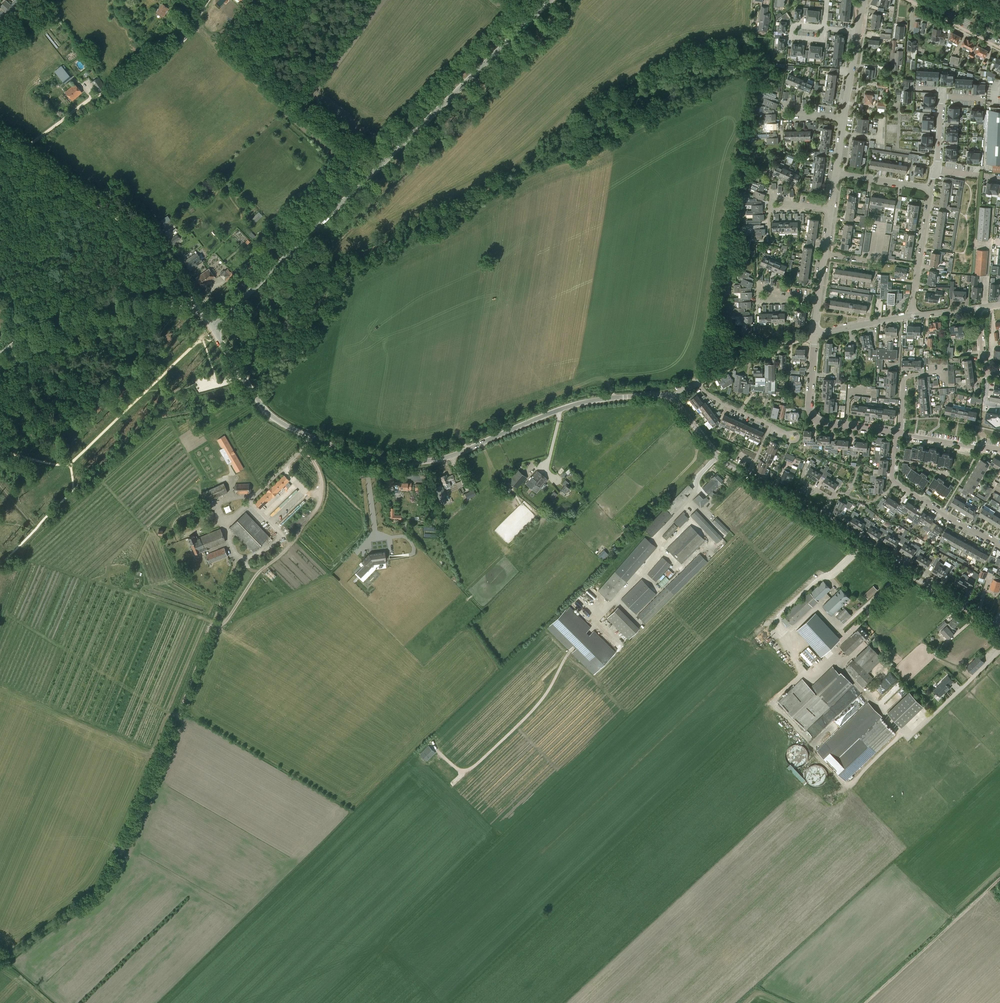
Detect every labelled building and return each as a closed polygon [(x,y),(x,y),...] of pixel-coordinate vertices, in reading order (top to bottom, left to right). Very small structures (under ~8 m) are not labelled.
[(10,5),(5,1),(0,7),(5,11),(10,5)] [(189,6),(182,2),(179,7),(186,11),(189,6)] [(163,18),(169,9),(162,4),(156,12),(163,18)] [(768,22),(770,13),(767,13),(768,7),(761,6),(759,19),(760,20),(758,30),(767,32),(768,22)] [(801,15),(804,15),(805,8),(801,7),(801,9),(795,8),(794,20),(800,20),(801,15)] [(813,12),(813,10),(808,10),(808,8),(805,8),(804,15),(807,15),(806,21),(812,22),(813,12)] [(814,9),(813,10),(813,12),(812,22),(818,22),(819,16),(822,17),(823,9),(814,9)] [(779,32),(779,33),(785,33),(787,20),(790,18),(786,13),(781,17),(782,19),(782,21),(780,21),(780,27),(778,26),(777,32),(779,32)] [(872,20),(883,22),(883,19),(880,19),(881,15),(873,14),(872,20)] [(895,37),(899,38),(899,39),(902,39),(902,38),(903,38),(904,26),(896,26),(895,37)] [(946,40),(946,35),(941,34),(941,30),(933,29),(932,40),(939,41),(940,39),(946,40)] [(954,33),(951,32),(948,39),(947,40),(949,41),(948,43),(952,44),(953,42),(957,34),(954,33)] [(832,42),(835,42),(844,43),(845,36),(843,36),(843,34),(836,34),(836,35),(833,35),(832,42)] [(959,44),(962,38),(960,36),(957,34),(953,42),(959,44)] [(783,36),(775,35),(775,38),(776,38),(776,43),(778,44),(777,50),(784,50),(785,39),(782,39),(783,36)] [(915,51),(916,40),(908,39),(907,51),(915,51)] [(967,40),(965,39),(961,46),(967,49),(971,41),(968,39),(967,40)] [(972,51),(975,44),(973,43),(973,42),(971,41),(967,49),(972,51)] [(791,48),(789,48),(788,56),(797,57),(797,55),(797,52),(798,47),(798,43),(792,43),(791,48)] [(797,52),(797,55),(803,55),(802,57),(806,57),(807,50),(803,50),(804,44),(798,43),(798,47),(797,52)] [(816,48),(816,45),(810,44),(809,50),(807,50),(806,57),(815,58),(815,55),(816,48)] [(822,46),(816,45),(816,48),(815,55),(815,58),(824,59),(825,52),(821,51),(822,46)] [(981,47),(978,46),(975,53),(980,55),(984,48),(981,46),(981,47)] [(986,58),(989,51),(986,50),(987,49),(984,48),(980,55),(986,58)] [(902,64),(903,51),(897,50),(897,54),(895,54),(894,69),(898,69),(898,64),(902,64)] [(843,58),(842,58),(833,57),(831,57),(830,64),(833,64),(833,65),(840,66),(840,65),(842,65),(843,58)] [(876,70),(876,67),(869,66),(869,69),(866,68),(865,77),(873,78),(875,78),(875,73),(873,73),(874,70),(876,70)] [(63,82),(70,77),(62,68),(56,74),(63,82)] [(838,75),(838,72),(831,71),(830,74),(828,74),(827,80),(835,81),(837,82),(838,78),(836,78),(836,75),(838,75)] [(792,85),(795,77),(789,74),(786,82),(785,83),(788,84),(789,83),(792,85)] [(99,91),(105,87),(99,77),(92,82),(99,91)] [(798,87),(801,79),(795,77),(792,85),(791,86),(794,87),(795,86),(798,87)] [(803,89),(807,82),(801,79),(798,87),(797,88),(800,89),(800,88),(803,89)] [(810,92),(813,84),(807,82),(803,89),(803,90),(806,92),(806,91),(810,92)] [(72,101),(82,93),(75,84),(65,92),(72,101)] [(904,102),(905,102),(904,103),(908,103),(908,102),(911,102),(912,91),(908,91),(908,87),(902,86),(901,94),(904,94),(904,102)] [(765,91),(763,89),(762,89),(761,92),(760,91),(759,95),(765,98),(763,103),(766,105),(775,109),(778,103),(773,101),(776,94),(769,91),(766,90),(765,91)] [(834,100),(834,97),(833,97),(834,94),(825,92),(825,99),(823,99),(823,102),(827,102),(831,103),(832,100),(833,100),(834,100)] [(924,102),(936,102),(936,99),(935,99),(935,96),(932,96),(932,93),(925,92),(924,102)] [(931,111),(931,108),(934,108),(935,106),(936,106),(936,102),(924,102),(923,111),(931,111)] [(762,108),(762,106),(756,106),(756,114),(763,114),(764,120),(766,120),(770,119),(775,119),(775,114),(769,114),(769,110),(765,110),(765,108),(762,108)] [(986,164),(993,164),(992,172),(999,172),(999,108),(991,107),(991,110),(989,110),(986,164)] [(970,113),(969,120),(976,120),(977,109),(976,109),(974,109),(974,110),(971,110),(971,113),(970,113)] [(976,120),(976,123),(983,124),(984,114),(983,114),(983,111),(981,111),(981,109),(980,109),(978,109),(977,109),(976,120)] [(923,122),(935,122),(935,119),(934,119),(934,116),(931,116),(931,113),(923,112),(923,122)] [(959,114),(947,114),(947,117),(948,117),(948,120),(951,120),(951,123),(959,124),(959,114)] [(872,126),(872,124),(868,123),(869,120),(857,118),(856,120),(858,120),(857,124),(872,126)] [(770,123),(770,119),(766,120),(764,120),(759,120),(756,120),(756,124),(764,123),(765,129),(777,129),(777,123),(770,123)] [(935,122),(923,122),(922,131),(930,131),(930,128),(933,128),(933,126),(935,126),(935,122)] [(958,134),(959,125),(951,124),(951,128),(948,127),(947,130),(946,130),(946,134),(958,134)] [(832,136),(832,133),(831,133),(831,129),(820,128),(820,130),(822,131),(822,134),(831,136),(832,136)] [(921,142),(933,142),(933,140),(933,139),(932,139),(933,136),(930,136),(930,133),(922,132),(921,141),(921,142)] [(771,137),(771,134),(760,134),(756,134),(756,138),(760,138),(768,138),(768,143),(778,143),(778,137),(771,137)] [(958,134),(946,134),(946,137),(947,137),(947,140),(950,140),(950,143),(957,144),(958,134)] [(867,151),(867,145),(863,145),(864,141),(852,139),(852,142),(853,142),(852,150),(851,150),(850,154),(851,154),(850,162),(849,162),(848,165),(860,166),(861,162),(865,163),(866,158),(862,157),(863,150),(867,151)] [(830,148),(830,146),(829,145),(830,142),(821,141),(820,147),(821,147),(820,150),(827,151),(828,148),(829,148),(830,148)] [(933,142),(921,142),(921,141),(918,141),(918,151),(929,151),(929,148),(932,148),(932,146),(933,146),(933,145),(933,143),(933,142)] [(945,154),(957,154),(957,145),(949,144),(949,148),(946,147),(946,150),(945,150),(945,151),(945,153),(945,154)] [(826,157),(827,154),(820,153),(820,152),(815,151),(813,162),(816,162),(824,163),(825,163),(826,161),(824,160),(825,157),(826,157)] [(973,163),(974,152),(974,151),(966,151),(966,155),(966,157),(966,159),(967,159),(967,162),(969,162),(969,163),(970,163),(972,163),(973,163)] [(974,152),(973,163),(974,163),(976,164),(976,163),(979,163),(979,160),(980,160),(981,153),(974,152)] [(957,154),(945,154),(945,156),(944,157),(946,157),(945,160),(949,160),(948,161),(956,162),(957,154)] [(783,167),(784,165),(782,164),(780,166),(777,165),(773,174),(775,175),(776,174),(779,175),(783,167)] [(922,176),(923,167),(916,166),(916,165),(913,164),(912,170),(915,171),(915,175),(922,176)] [(785,178),(789,170),(783,167),(779,175),(779,176),(781,178),(782,176),(785,178)] [(791,180),(794,172),(795,170),(789,168),(789,170),(785,178),(785,179),(787,180),(788,179),(791,180)] [(797,183),(800,175),(794,172),(791,180),(790,181),(793,182),(793,181),(797,183)] [(962,190),(963,180),(953,179),(953,178),(946,177),(945,181),(943,181),(942,187),(950,188),(950,189),(952,189),(953,183),(959,184),(959,187),(960,187),(960,190),(961,191),(961,190),(962,190)] [(757,183),(751,180),(749,183),(750,184),(749,187),(756,190),(753,196),(763,200),(765,194),(761,192),(763,189),(762,189),(764,185),(758,182),(757,183)] [(822,189),(822,186),(821,186),(821,182),(813,181),(810,180),(810,183),(813,183),(812,187),(813,187),(812,190),(820,191),(821,188),(822,189)] [(992,193),(994,183),(987,182),(987,185),(984,184),(982,192),(986,192),(986,193),(992,194),(992,193)] [(857,196),(857,193),(852,192),(851,195),(849,194),(848,200),(856,202),(857,196)] [(752,205),(752,211),(757,211),(763,211),(762,204),(761,204),(761,201),(756,201),(756,198),(749,199),(749,197),(745,197),(745,205),(752,205)] [(876,204),(876,207),(882,208),(883,205),(884,198),(878,197),(877,205),(876,204)] [(959,211),(960,202),(959,202),(958,202),(957,208),(951,207),(951,210),(959,211)] [(988,240),(990,207),(979,207),(977,240),(988,240)] [(917,217),(918,211),(911,210),(908,209),(908,210),(908,212),(910,212),(910,216),(917,217)] [(757,211),(752,211),(742,211),(742,214),(746,214),(746,215),(754,215),(754,220),(746,220),(746,223),(760,223),(760,220),(764,220),(764,214),(757,214),(757,211)] [(166,221),(161,224),(165,230),(174,224),(168,216),(164,219),(166,221)] [(854,232),(855,229),(852,229),(853,225),(844,224),(843,230),(852,231),(854,232)] [(759,225),(743,225),(743,229),(755,229),(755,235),(753,235),(753,239),(762,239),(762,234),(765,234),(765,229),(759,229),(759,225)] [(817,239),(818,236),(816,236),(817,233),(808,232),(807,241),(814,242),(815,239),(817,239)] [(172,244),(180,238),(177,234),(169,240),(172,244)] [(814,248),(814,245),(807,244),(807,243),(805,243),(805,245),(807,245),(806,247),(804,247),(803,253),(811,254),(813,254),(813,252),(812,251),(812,248),(814,248)] [(986,275),(988,250),(977,250),(975,274),(986,275)] [(204,257),(201,254),(199,255),(197,254),(185,263),(190,270),(203,261),(201,259),(204,257)] [(760,263),(759,266),(762,267),(763,265),(766,266),(770,256),(767,255),(767,257),(763,256),(760,263)] [(775,261),(776,259),(770,256),(766,266),(765,267),(768,269),(769,268),(772,269),(775,261)] [(781,263),(775,261),(772,269),(771,270),(774,271),(774,270),(778,271),(781,263)] [(784,274),(787,266),(781,263),(778,271),(777,272),(780,273),(780,272),(784,274)] [(907,269),(896,267),(894,274),(905,276),(907,269)] [(202,286),(215,277),(209,268),(196,278),(202,286)] [(231,273),(227,269),(225,271),(225,270),(220,275),(225,279),(231,273)] [(750,274),(738,269),(735,276),(744,279),(741,284),(750,288),(753,283),(747,280),(750,274)] [(800,272),(797,271),(796,277),(799,277),(799,281),(802,282),(806,282),(807,279),(809,280),(810,276),(808,276),(809,273),(800,272)] [(978,285),(978,275),(971,275),(970,284),(978,285)] [(888,299),(889,290),(888,290),(888,288),(889,278),(881,278),(881,283),(882,283),(880,298),(888,299)] [(995,284),(995,281),(993,281),(993,278),(991,278),(991,284),(990,295),(992,296),(993,296),(996,297),(996,296),(999,296),(999,284),(995,284)] [(950,281),(950,285),(949,293),(953,293),(953,299),(959,300),(960,291),(956,291),(956,287),(954,287),(954,286),(952,286),(953,281),(950,281)] [(740,289),(740,285),(734,285),(734,293),(742,292),(742,298),(745,298),(752,298),(752,292),(745,292),(745,288),(740,289)] [(981,299),(982,288),(973,287),(972,298),(981,299)] [(892,289),(892,288),(891,288),(891,289),(888,288),(888,290),(889,290),(888,299),(887,303),(897,304),(898,293),(896,293),(897,289),(892,289)] [(942,297),(943,292),(936,291),(935,294),(926,293),(924,301),(937,303),(938,296),(942,297)] [(742,298),(733,298),(733,302),(741,302),(741,308),(735,308),(733,310),(735,311),(744,311),(744,307),(751,307),(751,302),(745,302),(745,298),(742,298)] [(742,322),(746,322),(747,334),(752,333),(752,322),(752,316),(746,316),(746,312),(735,312),(735,316),(742,316),(742,322)] [(805,324),(806,321),(804,321),(805,318),(794,316),(793,319),(796,320),(795,323),(796,323),(795,326),(802,327),(803,324),(805,324)] [(938,322),(933,322),(933,323),(929,324),(930,333),(932,333),(936,333),(936,330),(939,330),(938,327),(941,327),(940,322),(938,322)] [(885,334),(883,334),(882,339),(885,339),(885,342),(889,342),(889,337),(890,337),(890,335),(891,335),(891,327),(886,326),(885,334)] [(951,335),(955,335),(955,338),(964,337),(963,326),(955,327),(955,326),(950,327),(951,335)] [(897,327),(891,327),(891,335),(890,335),(890,337),(889,337),(889,342),(885,342),(885,344),(884,345),(883,345),(882,344),(882,342),(878,342),(876,368),(882,369),(883,359),(897,360),(897,350),(893,349),(894,338),(896,338),(896,335),(897,327)] [(872,344),(870,335),(865,336),(865,335),(861,336),(863,347),(867,347),(867,348),(870,348),(870,346),(870,345),(872,344)] [(824,372),(829,372),(829,364),(837,365),(836,379),(840,379),(842,357),(835,356),(836,352),(833,352),(833,351),(836,351),(837,347),(833,347),(833,344),(831,343),(830,342),(827,342),(826,343),(824,372)] [(851,356),(851,354),(857,354),(857,350),(854,350),(854,344),(848,344),(848,346),(845,346),(845,358),(850,358),(850,356),(851,356)] [(786,363),(786,355),(779,355),(779,363),(782,363),(782,368),(787,368),(787,363),(786,363)] [(756,377),(756,385),(763,386),(763,385),(765,385),(765,384),(768,384),(768,365),(765,364),(765,377),(756,377)] [(765,384),(765,385),(765,392),(775,393),(775,374),(775,365),(768,365),(768,384),(765,384)] [(724,387),(733,382),(732,379),(731,378),(729,374),(727,374),(722,377),(723,379),(720,381),(724,387)] [(745,379),(746,376),(744,376),(744,375),(737,374),(737,376),(735,376),(735,378),(739,378),(739,382),(747,383),(747,380),(745,379)] [(800,386),(801,385),(802,376),(790,375),(790,380),(793,380),(792,385),(791,385),(791,391),(795,391),(796,392),(798,392),(799,391),(800,391),(800,386)] [(734,386),(734,391),(744,392),(744,393),(749,394),(750,386),(752,387),(751,391),(764,392),(765,386),(763,386),(756,385),(746,383),(747,383),(739,382),(739,378),(735,378),(734,386)] [(974,385),(973,379),(966,379),(967,389),(972,388),(971,385),(974,385)] [(693,404),(700,399),(697,395),(697,394),(695,392),(690,396),(692,398),(690,400),(693,404)] [(696,409),(698,408),(698,407),(703,403),(700,399),(693,404),(696,409)] [(701,412),(708,406),(705,402),(703,403),(698,407),(698,408),(701,412)] [(769,416),(769,418),(772,418),(772,417),(776,418),(780,419),(782,409),(783,405),(780,404),(779,408),(778,408),(778,407),(774,407),(774,406),(772,405),(772,407),(770,416),(769,416)] [(704,416),(712,411),(708,406),(701,412),(704,416)] [(797,421),(798,417),(799,416),(799,413),(798,413),(798,412),(791,412),(791,408),(786,408),(785,421),(789,421),(789,419),(792,419),(792,420),(797,421)] [(708,420),(715,415),(712,411),(704,416),(708,420)] [(715,415),(708,420),(711,425),(712,425),(713,427),(716,424),(717,425),(720,422),(718,420),(718,419),(716,417),(719,414),(717,412),(716,413),(716,414),(715,415)] [(984,422),(991,424),(991,425),(999,427),(999,415),(986,412),(984,422)] [(729,417),(725,427),(729,430),(734,419),(731,418),(732,414),(730,413),(729,415),(730,416),(729,417)] [(725,427),(729,417),(724,415),(720,423),(719,425),(725,427)] [(735,429),(739,421),(734,419),(729,430),(734,432),(735,429)] [(740,432),(744,423),(739,421),(735,429),(740,432)] [(745,434),(749,426),(744,423),(740,432),(745,434)] [(750,436),(754,428),(749,426),(745,434),(750,436)] [(759,429),(758,430),(759,430),(755,438),(754,441),(759,443),(764,432),(760,431),(761,429),(762,427),(759,426),(758,428),(759,429)] [(754,441),(755,438),(759,430),(758,430),(754,428),(750,436),(749,438),(754,441)] [(813,441),(813,438),(810,438),(811,431),(804,431),(804,438),(803,438),(803,441),(807,442),(806,444),(810,444),(809,446),(811,448),(812,448),(813,441)] [(233,451),(230,445),(224,435),(217,439),(213,442),(232,475),(236,472),(243,468),(235,453),(233,450),(233,451)] [(822,444),(823,436),(817,435),(816,442),(813,441),(812,448),(819,449),(819,444),(822,444)] [(831,452),(832,446),(832,443),(829,443),(830,436),(823,436),(822,444),(826,444),(825,449),(828,450),(828,452),(831,452)] [(889,448),(889,441),(883,441),(883,438),(876,438),(876,443),(881,444),(881,447),(889,448)] [(841,448),(841,445),(841,440),(835,439),(835,446),(832,446),(831,452),(837,453),(838,448),(841,448)] [(850,454),(850,447),(848,447),(848,441),(841,440),(841,445),(841,448),(844,449),(844,454),(850,454)] [(777,449),(779,445),(779,444),(771,441),(769,446),(777,449)] [(860,450),(860,445),(861,442),(854,441),(853,448),(850,447),(850,454),(856,455),(857,450),(860,450)] [(869,456),(869,450),(866,449),(867,443),(861,442),(860,445),(860,450),(863,450),(863,456),(869,456)] [(923,460),(925,450),(922,449),(923,446),(919,445),(919,449),(917,459),(923,460)] [(775,454),(777,449),(769,446),(766,451),(775,454)] [(888,455),(889,448),(881,447),(880,451),(876,451),(875,456),(881,457),(881,454),(888,455)] [(917,459),(919,449),(912,448),(911,450),(911,458),(917,459)] [(925,450),(923,460),(937,462),(939,453),(936,452),(936,449),(929,448),(929,451),(925,450)] [(772,459),(775,454),(766,451),(764,456),(772,459)] [(790,454),(787,453),(784,459),(792,462),(795,456),(793,455),(793,454),(791,453),(790,454)] [(939,453),(937,462),(937,465),(951,467),(952,458),(949,457),(950,454),(942,453),(942,456),(939,455),(939,453)] [(770,465),(772,459),(764,456),(762,461),(768,464),(770,465)] [(887,467),(888,461),(881,460),(881,457),(875,456),(874,462),(879,463),(879,466),(887,467)] [(994,458),(991,463),(987,461),(986,463),(980,459),(977,465),(985,470),(989,464),(990,465),(990,464),(999,470),(999,469),(999,461),(994,458)] [(807,467),(809,468),(806,474),(811,477),(815,471),(816,471),(817,468),(815,466),(816,464),(813,463),(814,461),(811,459),(810,461),(807,467)] [(766,469),(768,464),(762,461),(760,460),(758,465),(766,469)] [(907,475),(911,469),(907,466),(907,464),(902,463),(900,473),(905,474),(907,475)] [(764,477),(765,474),(764,473),(766,469),(758,465),(756,470),(759,472),(758,474),(764,477)] [(827,471),(829,467),(826,465),(823,469),(821,468),(819,472),(816,471),(815,471),(811,477),(817,481),(820,475),(823,477),(826,471),(827,471)] [(982,476),(985,470),(977,465),(974,471),(982,476)] [(886,474),(887,467),(879,466),(879,470),(874,469),(873,475),(877,475),(877,476),(879,476),(880,473),(886,474)] [(784,470),(780,480),(785,483),(788,476),(792,478),(794,474),(796,469),(792,467),(791,470),(786,467),(785,470),(784,470)] [(911,480),(916,472),(911,469),(907,475),(905,477),(911,480)] [(517,489),(527,477),(518,470),(508,481),(517,489)] [(536,493),(540,488),(547,479),(537,471),(526,484),(536,493)] [(828,487),(832,480),(829,479),(832,474),(827,471),(826,471),(823,477),(826,478),(822,484),(828,487)] [(978,481),(982,476),(974,471),(970,476),(978,481)] [(719,485),(724,480),(716,472),(711,478),(712,478),(702,488),(708,494),(718,485),(719,485)] [(920,474),(916,472),(911,480),(917,484),(924,474),(921,472),(920,474)] [(923,488),(928,480),(925,478),(927,476),(924,474),(917,484),(923,488)] [(288,482),(289,481),(284,475),(272,487),(271,487),(266,492),(267,492),(255,504),(260,509),(272,497),(272,498),(277,493),(285,485),(288,482)] [(447,478),(446,475),(440,477),(445,488),(451,486),(448,481),(454,478),(452,475),(447,478)] [(877,475),(873,475),(871,475),(870,481),(875,482),(875,485),(883,486),(883,479),(877,478),(877,476),(877,475)] [(975,487),(978,481),(970,476),(967,482),(975,487)] [(394,477),(393,477),(386,477),(386,486),(393,486),(393,490),(399,491),(399,489),(411,489),(411,483),(402,483),(402,478),(399,478),(399,482),(393,482),(394,477)] [(839,487),(843,481),(837,478),(835,482),(832,480),(828,487),(833,491),(837,485),(839,487)] [(937,480),(934,478),(928,486),(934,490),(940,479),(938,478),(937,480)] [(939,493),(945,485),(942,484),(944,482),(940,479),(934,490),(939,493)] [(564,495),(570,487),(567,484),(568,483),(565,480),(562,483),(564,485),(560,491),(564,495)] [(972,492),(975,487),(967,482),(964,487),(972,492)] [(206,501),(227,492),(223,483),(202,492),(206,501)] [(236,494),(250,493),(251,490),(251,487),(249,484),(235,484),(234,488),(234,491),(236,494)] [(508,493),(511,489),(506,484),(503,488),(508,493)] [(652,536),(673,514),(672,513),(688,497),(686,495),(692,489),(688,484),(681,491),(665,508),(644,529),(652,536)] [(945,497),(953,486),(950,484),(948,487),(945,485),(939,493),(945,497)] [(883,486),(875,485),(875,488),(869,488),(869,494),(875,495),(876,492),(882,492),(883,486)] [(289,495),(296,489),(294,487),(287,493),(289,495)] [(467,499),(476,495),(474,488),(464,492),(467,499)] [(273,516),(299,491),(296,489),(288,497),(285,495),(276,504),(275,504),(268,511),(273,516)] [(440,498),(444,496),(444,495),(442,490),(436,493),(438,498),(440,497),(440,498)] [(704,498),(700,493),(692,500),(700,508),(709,500),(706,497),(704,498)] [(888,506),(892,500),(887,496),(883,502),(881,500),(877,506),(882,509),(885,505),(888,506)] [(955,508),(960,501),(954,498),(950,505),(955,508)] [(844,503),(838,500),(836,506),(845,511),(847,508),(849,509),(852,504),(846,501),(844,503)] [(892,516),(896,511),(894,509),(898,503),(892,500),(888,506),(890,508),(888,513),(892,516)] [(906,514),(907,512),(912,505),(906,501),(902,507),(900,505),(896,511),(901,514),(903,512),(906,514)] [(961,511),(965,504),(960,501),(955,508),(961,511)] [(965,504),(961,511),(966,514),(970,507),(968,506),(965,504)] [(912,521),(916,516),(914,514),(917,509),(912,505),(907,512),(910,513),(907,518),(912,521)] [(843,520),(846,515),(844,514),(845,511),(836,506),(832,512),(838,515),(837,517),(843,520)] [(971,517),(975,510),(970,507),(966,514),(971,517)] [(984,518),(988,511),(983,508),(978,515),(984,518)] [(717,543),(722,538),(709,525),(696,510),(690,515),(704,530),(717,543)] [(679,527),(688,518),(684,514),(685,513),(683,511),(674,521),(679,527)] [(855,527),(859,520),(856,519),(859,514),(853,511),(850,517),(852,518),(849,524),(855,527)] [(988,511),(984,518),(989,521),(993,514),(988,511)] [(252,552),(269,537),(245,512),(229,528),(248,548),(247,549),(249,551),(250,550),(252,552)] [(923,522),(927,516),(922,512),(918,517),(916,516),(912,521),(917,525),(918,523),(921,525),(923,522)] [(994,525),(999,517),(993,514),(989,521),(994,525)] [(928,532),(930,528),(931,526),(929,525),(933,519),(927,516),(923,522),(926,524),(923,528),(928,532)] [(726,534),(729,530),(716,517),(712,521),(726,534)] [(866,526),(870,521),(864,518),(862,522),(859,520),(855,527),(860,530),(864,525),(866,526)] [(870,521),(866,526),(869,528),(865,534),(871,537),(875,530),(877,527),(874,526),(875,524),(870,521)] [(666,540),(677,527),(674,523),(662,536),(666,540)] [(937,535),(942,528),(936,524),(933,530),(930,528),(928,532),(926,534),(931,537),(934,533),(937,535)] [(681,564),(705,540),(690,526),(667,549),(681,564)] [(884,533),(886,530),(880,527),(878,532),(875,530),(871,537),(877,540),(880,535),(882,536),(884,533)] [(887,528),(886,530),(884,533),(887,535),(883,541),(889,544),(892,538),(894,535),(891,533),(892,531),(889,529),(888,528),(887,528)] [(225,542),(220,529),(197,538),(196,536),(194,537),(193,536),(188,538),(190,544),(191,544),(195,554),(225,542)] [(946,541),(950,534),(944,531),(940,538),(946,541)] [(900,543),(904,537),(898,534),(895,540),(892,538),(889,544),(894,547),(898,541),(900,543)] [(951,544),(955,537),(950,534),(946,541),(951,544)] [(609,601),(656,547),(644,537),(598,590),(609,601)] [(905,554),(908,548),(905,546),(909,540),(904,537),(900,543),(903,544),(899,550),(905,554)] [(957,547),(961,540),(955,537),(951,544),(950,546),(956,549),(957,547)] [(962,550),(966,543),(961,540),(957,547),(962,550)] [(968,553),(972,546),(966,543),(962,550),(968,553)] [(916,552),(919,548),(920,547),(914,544),(911,549),(908,548),(905,554),(911,557),(914,551),(916,552)] [(973,557),(973,556),(977,549),(972,546),(968,553),(967,554),(973,557)] [(609,551),(606,547),(600,554),(603,557),(609,551)] [(209,563),(212,562),(227,556),(224,548),(206,555),(209,563)] [(920,564),(925,558),(922,556),(924,551),(919,548),(916,552),(916,554),(918,555),(915,561),(920,564)] [(973,556),(979,559),(982,552),(983,551),(980,549),(979,551),(977,549),(973,556)] [(369,554),(368,555),(364,559),(365,559),(361,563),(364,565),(356,573),(357,573),(361,577),(372,566),(372,567),(372,566),(370,564),(373,561),(379,560),(379,562),(385,562),(385,563),(386,563),(385,560),(386,560),(385,552),(375,553),(369,554)] [(984,562),(988,555),(982,552),(979,559),(984,562)] [(645,623),(657,611),(705,564),(707,561),(700,554),(697,556),(650,603),(637,615),(645,623)] [(932,564),(935,558),(930,555),(927,559),(925,558),(920,564),(926,568),(930,562),(932,564)] [(937,574),(943,565),(940,563),(941,562),(938,561),(940,557),(937,556),(933,562),(936,564),(932,571),(937,574)] [(656,581),(671,564),(662,557),(647,574),(656,581)] [(950,572),(954,566),(951,564),(949,567),(946,566),(946,567),(943,565),(937,574),(943,578),(947,571),(950,572)] [(985,579),(987,572),(981,570),(979,577),(985,579)] [(969,577),(969,576),(964,574),(962,574),(961,576),(959,578),(958,578),(957,580),(957,581),(958,581),(956,583),(965,588),(967,584),(971,586),(975,581),(969,577)] [(662,587),(669,580),(666,576),(658,583),(662,587)] [(994,577),(993,580),(990,589),(994,591),(993,592),(997,594),(999,586),(999,579),(994,577)] [(636,614),(656,594),(641,579),(621,599),(636,614)] [(792,625),(831,589),(824,581),(811,593),(809,592),(784,615),(792,625)] [(867,599),(877,590),(873,586),(864,595),(867,599)] [(832,615),(850,598),(841,588),(823,606),(832,615)] [(591,627),(569,605),(547,628),(569,650),(573,645),(586,632),(591,627)] [(628,639),(639,629),(618,607),(607,617),(628,639)] [(836,617),(839,620),(847,612),(844,609),(836,617)] [(817,652),(835,635),(815,612),(796,629),(817,652)] [(839,620),(843,624),(851,616),(847,612),(839,620)] [(954,628),(961,620),(956,616),(949,623),(954,628)] [(941,629),(947,623),(944,621),(938,626),(941,629)] [(948,640),(954,634),(946,626),(940,632),(948,640)] [(848,655),(868,636),(860,627),(840,646),(848,655)] [(616,652),(594,631),(589,635),(576,648),(572,653),(593,675),(616,652)] [(576,648),(589,635),(586,632),(573,645),(576,648)] [(765,644),(773,638),(771,636),(763,642),(765,644)] [(882,659),(876,651),(871,647),(872,646),(870,644),(845,669),(863,688),(873,678),(867,673),(882,659)] [(805,650),(808,654),(805,657),(809,662),(817,654),(808,646),(805,650)] [(936,655),(942,650),(938,646),(932,651),(936,655)] [(830,648),(811,666),(815,671),(834,653),(830,648)] [(972,674),(984,663),(978,656),(966,668),(972,674)] [(806,730),(854,685),(841,672),(840,674),(833,666),(811,687),(802,678),(778,701),(806,730)] [(946,692),(950,687),(949,686),(953,681),(948,676),(939,684),(940,684),(934,690),(937,693),(936,693),(937,694),(940,696),(946,691),(946,692)] [(902,727),(923,706),(909,692),(888,713),(902,727)] [(894,734),(880,719),(882,717),(868,702),(819,749),(848,779),(894,734)] [(793,749),(789,749),(791,755),(792,755),(794,757),(794,759),(794,760),(796,760),(796,762),(798,760),(798,759),(804,760),(805,759),(804,757),(805,756),(807,755),(803,754),(802,750),(802,751),(801,747),(799,745),(797,745),(792,746),(793,749)] [(426,761),(435,753),(429,746),(420,754),(426,761)] [(788,767),(804,784),(807,781),(791,764),(788,767)] [(809,782),(815,782),(815,771),(823,771),(823,774),(825,774),(825,765),(807,765),(807,778),(809,778),(809,782)]
